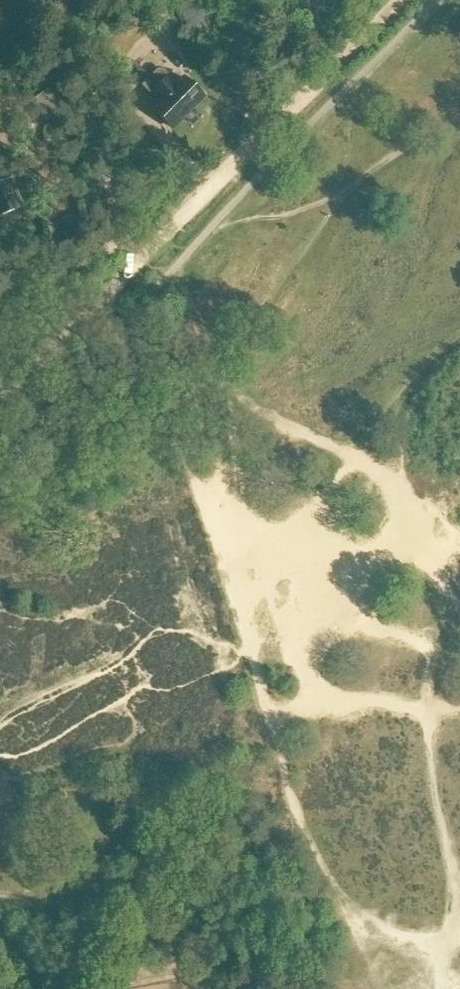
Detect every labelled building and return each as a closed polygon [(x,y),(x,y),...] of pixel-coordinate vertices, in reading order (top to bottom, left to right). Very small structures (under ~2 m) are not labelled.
[(184,22),(210,11),(208,6),(216,2),(215,0),(175,0),(184,22)] [(156,69),(140,86),(152,97),(157,102),(151,108),(171,127),(177,121),(193,104),(201,95),(181,76),(173,85),(168,80),(168,74),(164,69),(156,69)] [(0,169),(0,219),(20,211),(3,168),(0,169)]
